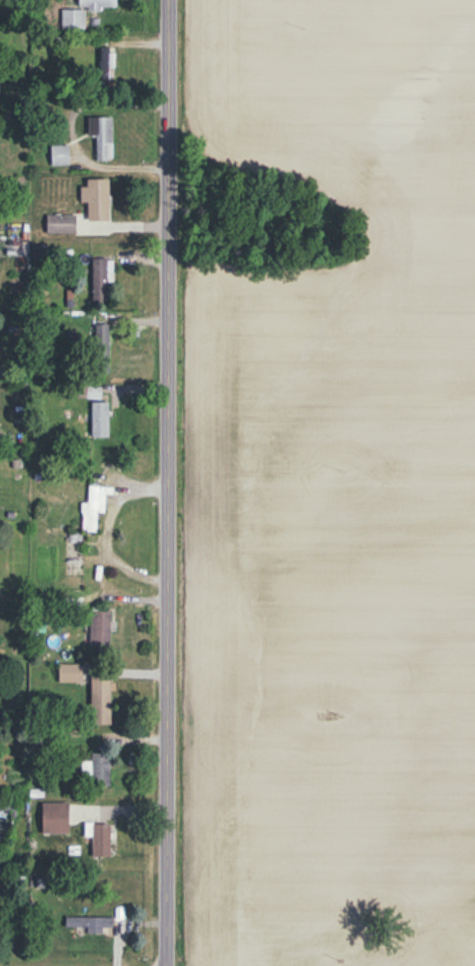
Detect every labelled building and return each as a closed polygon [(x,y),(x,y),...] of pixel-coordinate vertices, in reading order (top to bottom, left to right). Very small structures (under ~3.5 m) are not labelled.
[(87,6),(87,11),(101,11),(101,6),(113,6),(113,0),(78,0),(78,6),(87,6)] [(113,117),(89,117),(89,136),(97,136),(97,160),(113,160),(113,117)] [(110,220),(110,178),(88,178),(88,187),(80,187),(80,202),(88,202),(88,220),(110,220)] [(75,214),(46,214),(46,232),(75,232),(75,214)] [(93,301),(108,301),(108,258),(93,258),(93,301)] [(100,397),(100,386),(70,386),(70,397),(100,397)] [(110,402),(92,402),(92,437),(110,437),(110,402)] [(105,513),(106,495),(115,495),(115,487),(87,486),(87,502),(83,502),(82,532),(97,532),(97,513),(105,513)] [(90,651),(111,651),(111,612),(90,612),(90,651)] [(64,666),(64,682),(82,682),(82,666),(64,666)] [(111,676),(91,676),(91,724),(111,724),(111,676)] [(110,753),(91,753),(91,760),(82,760),(82,785),(110,785),(110,753)] [(69,833),(69,802),(42,802),(42,833),(69,833)] [(111,824),(92,824),(92,856),(111,856),(111,824)] [(88,927),(88,932),(113,932),(113,916),(66,916),(66,927),(88,927)]
